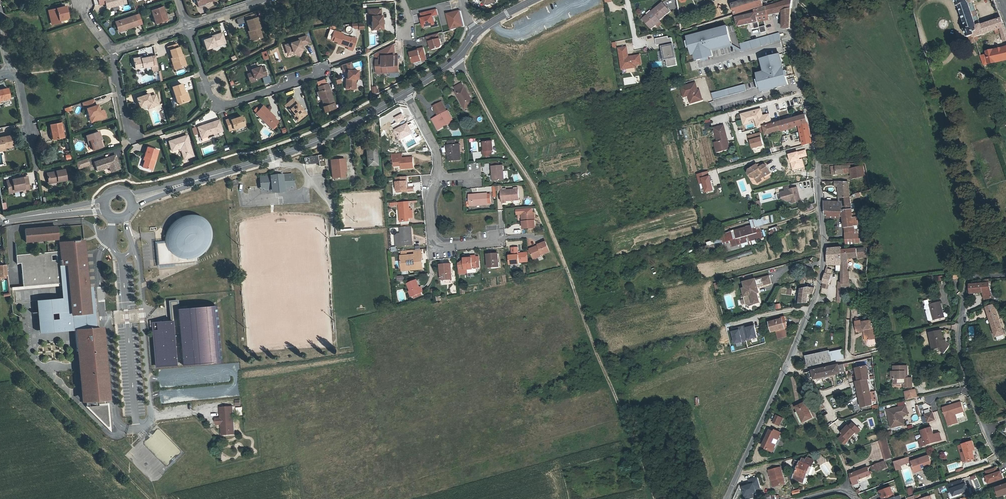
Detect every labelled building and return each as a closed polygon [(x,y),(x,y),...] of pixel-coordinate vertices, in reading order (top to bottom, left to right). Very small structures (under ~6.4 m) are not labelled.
[(731,3),(734,13),(761,5),(760,0),(743,0),(731,3)] [(790,31),(791,13),(793,0),(784,0),(745,12),(745,14),(737,17),(739,26),(750,23),(758,21),(770,19),(769,16),(773,16),(773,13),(783,11),(785,31),(790,31)] [(1004,27),(1000,16),(996,17),(997,21),(982,26),(981,24),(981,25),(980,22),(977,15),(978,15),(977,12),(976,12),(974,5),(974,3),(974,1),(978,0),(955,0),(958,7),(959,6),(967,29),(965,30),(968,37),(969,37),(971,43),(972,44),(976,42),(974,38),(999,29),(1004,27)] [(662,2),(651,11),(652,13),(644,19),(650,27),(655,24),(659,21),(657,19),(668,11),(662,2)] [(164,15),(165,14),(163,6),(151,9),(156,23),(166,20),(164,15)] [(64,7),(48,10),(52,24),(59,22),(58,20),(66,18),(64,7)] [(380,7),(368,8),(369,15),(371,15),(372,28),(382,27),(382,19),(381,14),(380,7)] [(421,18),(419,18),(422,28),(434,25),(432,16),(438,15),(437,9),(420,13),(421,18)] [(459,10),(445,13),(450,30),(463,26),(459,10)] [(642,17),(644,19),(652,13),(651,11),(642,17)] [(139,13),(134,15),(137,24),(142,23),(139,13)] [(115,21),(118,30),(125,27),(126,29),(138,25),(137,24),(134,15),(134,14),(115,21)] [(260,28),(262,27),(258,17),(257,18),(249,21),(248,21),(251,31),(252,33),(250,33),(252,37),(255,36),(256,40),(264,37),(262,31),(261,31),(260,28)] [(758,27),(758,21),(750,23),(750,26),(749,27),(749,28),(751,29),(758,28),(758,27)] [(731,44),(726,25),(686,36),(691,55),(693,55),(694,61),(713,56),(711,50),(731,44)] [(340,42),(340,43),(349,47),(348,48),(353,50),(357,39),(353,37),(352,38),(344,34),(344,33),(335,29),(333,35),(335,36),(334,39),(338,41),(340,42)] [(213,37),(208,39),(204,40),(207,50),(226,43),(223,33),(212,36),(213,37)] [(441,46),(438,34),(426,37),(428,43),(429,42),(431,51),(440,48),(441,46)] [(770,36),(772,44),(782,41),(780,34),(770,36)] [(293,49),(294,52),(301,55),(304,48),(303,44),(310,42),(307,35),(299,38),(300,40),(286,44),(288,51),(293,49)] [(666,59),(668,66),(677,65),(671,37),(668,38),(667,36),(654,38),(656,45),(666,43),(667,46),(661,47),(664,60),(666,59)] [(760,39),(762,46),(772,44),(770,36),(760,39)] [(750,42),(752,49),(762,46),(760,39),(750,42)] [(740,44),(742,52),(752,49),(750,42),(740,44)] [(425,58),(422,46),(416,48),(417,49),(409,51),(411,61),(425,58)] [(636,64),(642,62),(640,54),(632,55),(632,57),(629,57),(627,46),(619,47),(622,63),(626,62),(627,68),(636,66),(636,64)] [(181,55),(182,55),(180,47),(179,47),(175,48),(170,50),(173,58),(172,58),(173,62),(175,62),(177,68),(187,65),(185,58),(182,59),(181,55)] [(990,64),(1005,60),(1005,49),(993,52),(993,51),(987,53),(988,56),(990,64)] [(395,55),(381,57),(381,60),(384,59),(385,71),(400,70),(399,58),(396,58),(395,55)] [(755,74),(760,91),(786,84),(778,55),(759,60),(763,72),(755,74)] [(984,66),(990,64),(988,56),(981,57),(984,66)] [(143,58),(135,59),(136,69),(144,68),(154,67),(152,57),(143,59),(143,58)] [(378,72),(385,71),(384,60),(381,60),(377,60),(378,72)] [(351,62),(342,64),(344,71),(348,71),(348,70),(352,70),(350,64),(352,64),(351,62)] [(263,74),(263,75),(267,74),(265,66),(261,67),(261,65),(252,68),(253,71),(248,72),(250,79),(255,78),(255,76),(259,75),(263,74)] [(347,81),(346,81),(346,88),(356,89),(356,79),(358,79),(359,70),(352,70),(348,70),(348,71),(347,79),(347,81)] [(320,90),(323,98),(325,105),(335,102),(329,83),(319,86),(320,90)] [(472,109),(470,105),(473,104),(462,83),(453,88),(457,94),(456,95),(463,109),(466,107),(468,111),(472,109)] [(695,83),(681,87),(684,96),(687,95),(689,102),(702,99),(699,88),(696,89),(695,83)] [(188,101),(185,93),(182,84),(173,87),(178,104),(188,101)] [(712,93),(713,99),(746,90),(745,84),(712,93)] [(377,86),(372,87),(374,97),(380,95),(377,86)] [(11,99),(9,89),(0,90),(0,101),(11,99)] [(152,104),(153,107),(160,104),(157,94),(150,97),(150,94),(138,98),(141,107),(148,104),(149,105),(152,104)] [(297,115),(301,119),(308,113),(295,97),(286,105),(289,108),(296,116),(297,115)] [(100,112),(99,109),(98,105),(97,106),(94,99),(83,103),(86,110),(87,109),(90,117),(92,116),(94,122),(107,118),(105,112),(103,111),(102,111),(100,112)] [(337,107),(335,102),(325,105),(324,106),(325,111),(337,107)] [(437,114),(438,115),(442,113),(442,111),(444,110),(440,102),(432,106),(436,114),(437,114)] [(270,112),(271,111),(264,105),(257,112),(274,128),(280,121),(276,117),(270,112)] [(759,108),(740,113),(744,125),(753,122),(752,119),(754,119),(756,127),(770,123),(767,113),(761,115),(759,108)] [(438,115),(430,119),(436,130),(451,122),(446,111),(442,113),(438,115)] [(402,114),(394,118),(396,122),(404,118),(402,114)] [(231,119),(231,118),(226,119),(230,130),(245,125),(242,115),(235,118),(231,119)] [(767,136),(800,128),(805,144),(813,142),(807,117),(765,128),(767,136)] [(220,119),(216,120),(220,132),(224,130),(220,119)] [(220,132),(216,120),(198,126),(201,135),(207,133),(208,134),(215,132),(215,133),(220,132)] [(405,123),(392,131),(398,141),(410,134),(407,128),(412,126),(410,123),(406,125),(405,123)] [(51,126),(53,136),(55,135),(56,141),(65,139),(62,124),(51,126)] [(718,148),(731,145),(725,124),(715,126),(719,140),(716,141),(718,148)] [(100,139),(102,139),(99,131),(87,135),(90,144),(91,144),(94,150),(103,147),(100,139)] [(392,132),(384,136),(390,148),(398,144),(392,132)] [(762,138),(761,133),(749,137),(750,141),(762,138)] [(182,149),(181,149),(184,158),(194,155),(187,134),(169,141),(172,150),(179,148),(179,145),(181,144),(182,149)] [(3,147),(3,149),(15,147),(12,136),(0,138),(0,148),(3,147)] [(752,142),(754,150),(765,147),(763,139),(752,142)] [(490,140),(482,141),(483,150),(481,150),(481,155),(489,154),(489,150),(491,150),(490,140)] [(457,144),(445,145),(446,159),(458,159),(457,144)] [(159,149),(148,146),(145,156),(147,156),(144,166),(153,169),(159,149)] [(377,147),(367,148),(368,167),(377,166),(377,157),(377,147)] [(807,156),(805,150),(787,154),(789,162),(790,162),(792,170),(804,167),(802,159),(799,160),(799,158),(807,156)] [(402,164),(403,167),(411,167),(411,157),(400,158),(400,153),(389,154),(389,158),(390,159),(391,165),(398,164),(402,164)] [(324,154),(305,157),(306,164),(319,162),(320,166),(326,165),(324,154)] [(109,165),(110,167),(111,172),(121,169),(116,155),(95,162),(98,171),(102,170),(101,167),(109,165)] [(88,158),(77,162),(80,169),(91,165),(88,158)] [(346,158),(331,160),(333,178),(346,177),(345,171),(348,171),(346,158)] [(501,165),(490,166),(492,180),(503,179),(501,165)] [(754,167),(759,176),(762,174),(764,178),(770,174),(766,166),(764,166),(760,168),(758,165),(754,167)] [(852,174),(851,168),(851,166),(832,167),(832,175),(852,174)] [(851,168),(852,174),(852,178),(852,179),(865,176),(863,166),(851,168)] [(759,177),(759,176),(754,167),(750,169),(749,174),(751,178),(754,178),(756,177),(756,178),(759,177)] [(47,175),(48,182),(58,181),(58,183),(66,181),(64,171),(47,175)] [(712,190),(707,171),(696,174),(699,184),(702,183),(704,192),(712,190)] [(271,175),(259,175),(260,185),(263,185),(264,189),(270,189),(270,191),(282,190),(282,188),(288,187),(288,183),(291,183),(291,174),(282,174),(282,176),(275,177),(271,177),(271,175)] [(757,183),(761,181),(761,179),(764,178),(762,174),(759,176),(759,177),(756,178),(756,177),(754,178),(757,183)] [(21,190),(21,192),(30,191),(28,178),(3,183),(6,195),(12,194),(12,192),(21,190)] [(394,179),(395,193),(412,191),(412,188),(406,188),(405,178),(394,179)] [(839,186),(841,199),(851,198),(849,183),(822,182),(823,185),(835,185),(835,186),(839,186)] [(516,188),(500,190),(501,202),(506,202),(506,200),(517,200),(516,188)] [(797,189),(789,191),(791,201),(800,199),(797,189)] [(485,193),(468,195),(469,206),(486,204),(485,193)] [(842,208),(842,211),(853,210),(851,198),(841,199),(841,203),(824,203),(825,209),(842,208)] [(398,204),(399,221),(408,220),(408,217),(411,217),(410,210),(408,210),(407,203),(398,204)] [(842,208),(825,209),(826,216),(843,216),(846,233),(854,233),(856,227),(857,227),(857,228),(859,228),(859,226),(860,226),(859,218),(855,218),(853,210),(842,211),(842,208)] [(533,213),(522,214),(523,220),(521,221),(522,228),(535,227),(533,213)] [(751,222),(752,226),(722,234),(725,245),(730,244),(732,248),(742,245),(743,248),(758,244),(757,240),(764,238),(761,227),(775,223),(773,215),(751,222)] [(210,241),(210,236),(210,229),(207,224),(204,220),(200,219),(196,218),(192,217),(187,218),(183,219),(179,220),(176,223),(173,226),(170,229),(169,233),(168,237),(167,242),(168,248),(175,255),(178,258),(186,258),(186,262),(196,261),(196,256),(200,254),(205,249),(208,245),(210,241)] [(769,230),(771,235),(781,231),(779,226),(769,230)] [(854,233),(846,233),(848,245),(861,244),(860,226),(859,226),(859,228),(857,228),(857,227),(856,227),(854,233)] [(32,233),(32,229),(25,230),(26,241),(33,241),(33,242),(37,242),(37,240),(43,240),(43,241),(47,241),(47,239),(54,239),(54,240),(58,240),(57,230),(53,231),(53,227),(46,228),(46,231),(43,232),(42,228),(35,229),(36,232),(32,233)] [(400,228),(400,234),(401,245),(412,244),(411,227),(409,227),(401,228),(400,228)] [(24,263),(24,271),(34,270),(34,273),(22,274),(23,287),(63,283),(65,298),(66,310),(61,310),(62,319),(67,319),(67,328),(75,327),(78,351),(89,350),(89,353),(81,353),(86,401),(98,400),(98,405),(88,406),(97,415),(99,415),(99,418),(108,427),(112,427),(111,421),(110,421),(110,418),(111,418),(110,412),(109,413),(109,410),(110,410),(110,404),(106,404),(105,400),(107,399),(101,327),(92,328),(87,329),(86,323),(88,323),(88,320),(86,320),(85,313),(88,313),(86,287),(88,287),(86,263),(84,263),(82,241),(78,241),(78,240),(73,241),(73,242),(65,243),(65,251),(61,251),(20,255),(21,264),(24,263)] [(529,250),(534,258),(538,256),(539,258),(543,256),(542,254),(549,251),(545,241),(538,245),(538,247),(536,248),(535,247),(529,250)] [(164,242),(157,242),(159,264),(176,263),(164,242)] [(827,266),(835,266),(842,266),(842,263),(842,251),(842,248),(828,249),(827,265),(827,266)] [(867,248),(846,250),(847,258),(860,256),(867,255),(867,248)] [(403,255),(405,269),(413,268),(413,270),(425,269),(423,255),(423,250),(416,251),(416,254),(403,255)] [(498,253),(487,254),(488,267),(499,266),(498,253)] [(518,255),(513,256),(509,256),(510,264),(519,263),(519,262),(523,262),(522,253),(518,254),(518,255)] [(461,258),(461,256),(459,263),(460,273),(467,272),(467,268),(477,267),(476,266),(480,266),(480,260),(476,260),(476,256),(475,254),(472,254),(473,257),(461,258)] [(24,271),(24,263),(21,264),(22,274),(34,273),(34,270),(24,271)] [(453,264),(442,265),(444,280),(454,279),(453,264)] [(822,284),(828,285),(831,276),(828,275),(829,272),(829,270),(826,269),(822,284)] [(753,301),(757,300),(759,300),(757,290),(755,290),(755,287),(758,286),(758,285),(771,281),(769,274),(742,281),(744,287),(742,288),(744,294),(742,295),(744,303),(748,305),(753,303),(753,301)] [(413,291),(411,292),(414,297),(426,292),(423,286),(422,287),(418,279),(409,284),(413,291)] [(985,281),(985,284),(970,285),(971,292),(983,291),(984,300),(991,299),(988,280),(985,281)] [(813,288),(806,287),(800,288),(799,303),(805,303),(807,294),(811,294),(813,288)] [(67,328),(67,319),(62,319),(61,310),(66,310),(65,298),(38,301),(40,333),(67,330),(67,328)] [(940,302),(930,305),(931,310),(927,311),(927,312),(929,321),(930,321),(934,320),(934,321),(944,318),(940,302)] [(171,314),(172,320),(154,322),(158,367),(220,361),(216,305),(178,309),(171,309),(171,314)] [(985,311),(986,310),(995,338),(1004,335),(996,310),(993,306),(984,309),(985,311)] [(782,318),(784,327),(790,325),(787,315),(781,317),(782,318)] [(782,318),(769,321),(771,330),(776,329),(784,327),(782,318)] [(871,330),(870,330),(868,323),(861,324),(861,323),(857,323),(858,333),(863,332),(866,342),(865,342),(866,346),(868,348),(869,347),(873,346),(874,347),(876,344),(875,340),(874,340),(871,330)] [(755,324),(732,330),(736,344),(759,339),(755,324)] [(784,327),(776,329),(778,338),(786,336),(784,327)] [(933,341),(935,349),(941,348),(941,352),(945,354),(951,345),(947,343),(946,340),(943,341),(941,331),(930,334),(931,341),(933,341)] [(831,354),(832,362),(844,360),(843,351),(831,354)] [(804,368),(832,362),(831,354),(830,353),(805,358),(806,361),(802,362),(804,368)] [(838,365),(813,370),(814,376),(814,379),(840,373),(840,372),(839,365),(838,365)] [(866,366),(855,368),(856,373),(858,373),(858,377),(857,378),(858,381),(867,379),(869,379),(866,366)] [(904,384),(904,387),(911,387),(911,378),(905,378),(905,376),(906,376),(906,366),(892,367),(893,372),(890,372),(891,379),(893,379),(895,379),(896,385),(904,384)] [(870,392),(867,379),(858,381),(855,382),(856,385),(858,385),(859,389),(857,389),(858,395),(870,392)] [(905,391),(907,400),(918,397),(916,388),(905,391)] [(873,405),(870,392),(858,395),(859,398),(861,398),(862,402),(860,402),(861,407),(873,405)] [(960,401),(942,407),(948,425),(958,422),(954,413),(963,410),(960,401)] [(798,412),(796,413),(800,422),(812,416),(806,403),(796,408),(798,412)] [(890,426),(900,424),(898,417),(897,415),(901,414),(907,413),(905,404),(886,408),(890,426)] [(217,424),(222,424),(223,435),(236,434),(234,406),(221,407),(222,418),(217,418),(217,424)] [(932,412),(924,414),(927,422),(935,420),(932,412)] [(782,418),(776,415),(772,422),(779,425),(782,418)] [(846,427),(844,430),(840,433),(842,435),(848,440),(854,432),(856,433),(859,430),(852,423),(849,427),(847,425),(846,427)] [(920,446),(941,440),(938,432),(933,434),(931,434),(930,432),(932,431),(930,427),(920,430),(922,438),(918,439),(920,446)] [(774,431),(769,429),(762,445),(765,447),(765,448),(772,452),(775,444),(771,442),(773,438),(777,440),(781,433),(774,430),(774,431)] [(848,440),(842,435),(837,440),(843,446),(848,440)] [(878,439),(885,460),(892,457),(885,436),(878,439)] [(976,457),(973,450),(972,447),(975,446),(973,440),(958,444),(960,451),(965,450),(968,460),(976,457)] [(911,461),(914,469),(921,466),(922,468),(932,464),(928,454),(911,461)] [(907,457),(893,462),(895,467),(900,465),(908,462),(909,460),(907,457)] [(801,467),(796,478),(805,482),(810,470),(812,470),(814,466),(799,460),(797,465),(801,467)] [(882,470),(887,467),(885,461),(879,463),(882,470)] [(879,463),(871,466),(873,470),(876,469),(877,471),(882,470),(879,463)] [(871,465),(862,469),(850,474),(854,484),(860,482),(859,479),(872,474),(871,473),(872,472),(873,472),(873,471),(872,471),(871,471),(869,466),(871,466),(871,465)] [(990,485),(1005,479),(1002,470),(1000,471),(998,466),(985,471),(990,485)] [(780,468),(768,471),(772,486),(784,483),(780,468)] [(757,477),(748,480),(749,484),(741,486),(744,496),(745,498),(746,498),(753,497),(752,493),(755,492),(754,490),(761,488),(757,477)] [(970,491),(965,478),(948,485),(953,498),(970,491)] [(1005,493),(1005,484),(995,488),(997,496),(1005,493)] [(890,487),(878,491),(881,498),(892,494),(890,487)]
